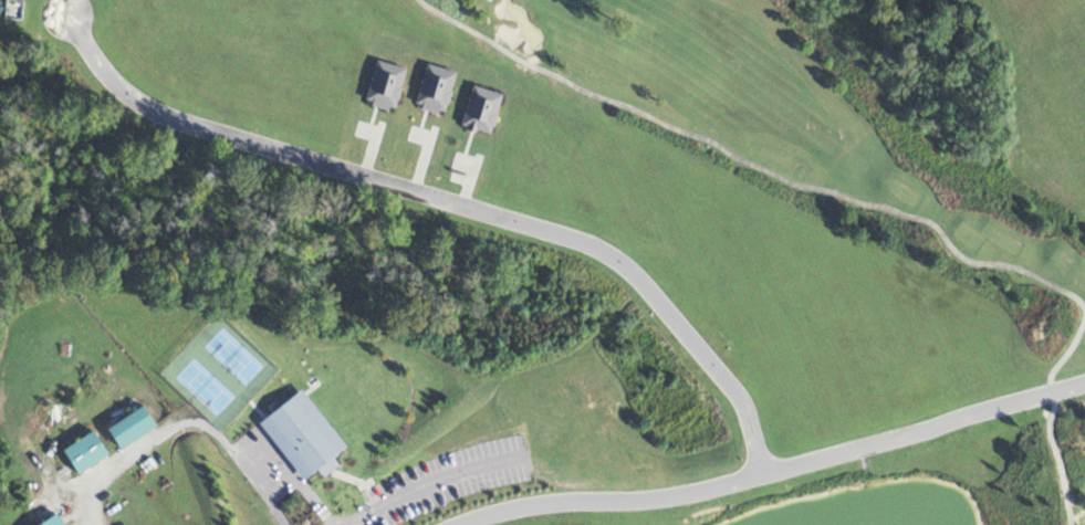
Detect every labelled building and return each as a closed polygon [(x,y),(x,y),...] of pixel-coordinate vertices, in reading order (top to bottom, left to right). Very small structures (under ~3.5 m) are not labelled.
[(20,3),(7,1),(4,16),(17,19),(20,3)] [(373,65),(400,74),(387,115),(359,106),(373,65)] [(422,67),(452,76),(440,118),(410,109),(422,67)] [(470,92),(499,99),(488,137),(459,128),(470,92)] [(258,429),(298,397),(343,451),(302,484),(258,429)] [(105,433),(139,411),(154,433),(119,455),(105,433)] [(60,454),(88,435),(105,461),(76,480),(60,454)] [(39,524),(64,524),(57,514),(39,524)]
